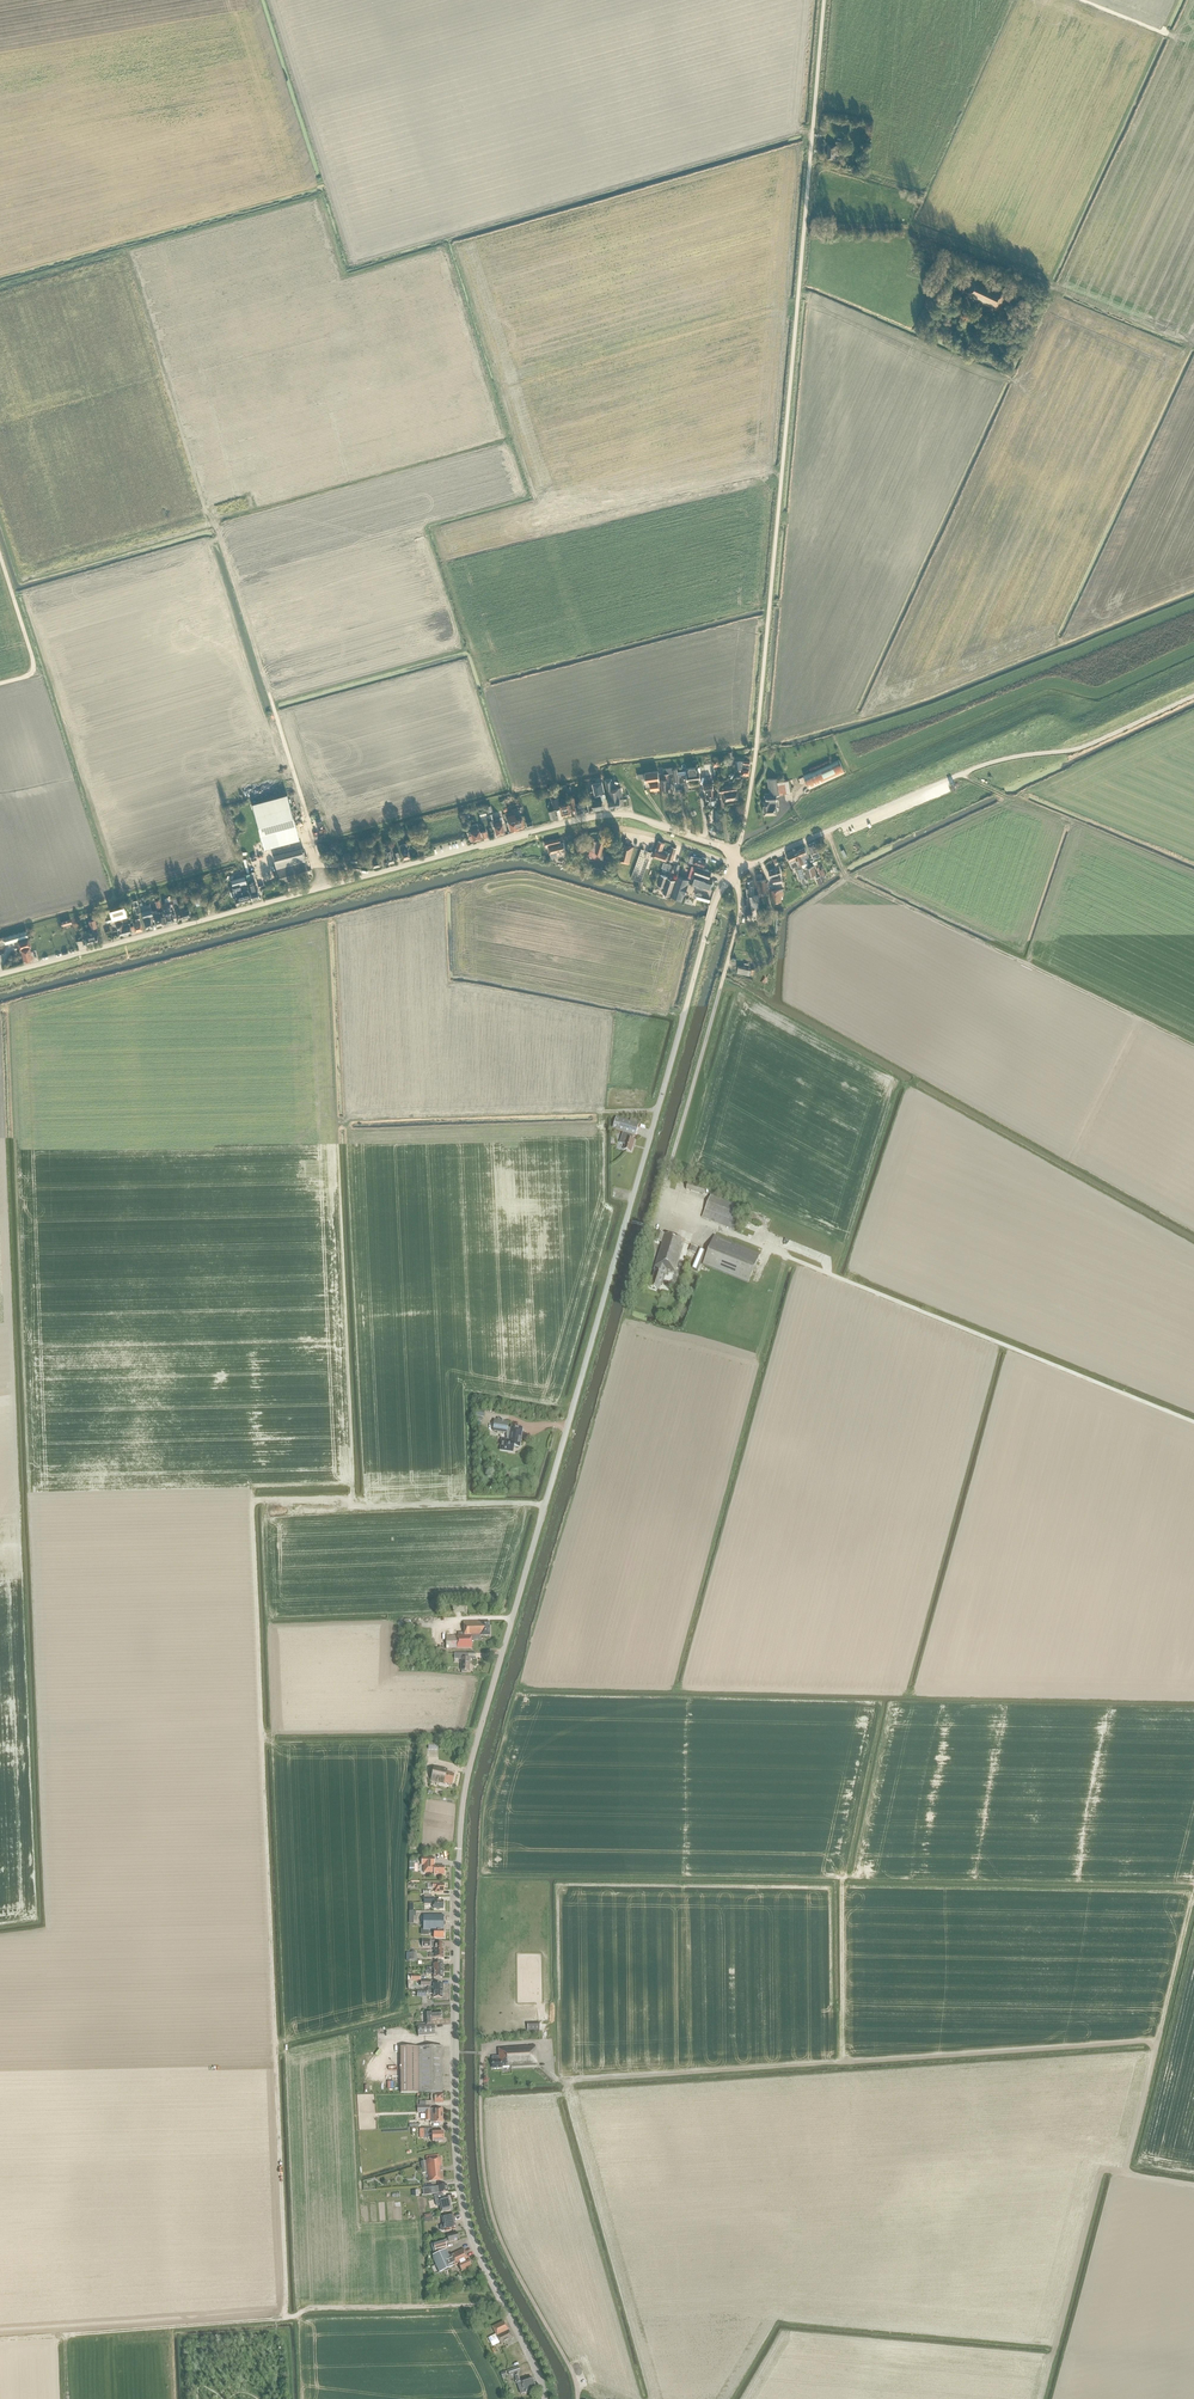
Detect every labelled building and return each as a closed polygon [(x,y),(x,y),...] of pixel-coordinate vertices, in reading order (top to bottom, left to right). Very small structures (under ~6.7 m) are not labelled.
[(827,152),(838,152),(838,147),(840,147),(840,145),(839,145),(839,141),(836,141),(835,145),(828,144),(827,152)] [(837,158),(838,152),(827,152),(827,159),(838,160),(838,158),(837,158)] [(1000,312),(1010,290),(972,272),(968,281),(960,278),(959,281),(955,279),(951,288),(968,295),(967,297),(970,299),(970,298),(1000,312)] [(809,789),(845,772),(839,759),(803,775),(809,789)] [(741,761),(735,761),(735,768),(742,768),(743,768),(743,774),(749,775),(750,762),(744,761),(741,761)] [(712,764),(704,765),(706,776),(714,775),(712,764)] [(698,772),(698,767),(686,769),(687,774),(678,774),(679,783),(681,782),(682,791),(689,790),(688,783),(687,783),(687,781),(700,780),(699,772),(698,772)] [(677,769),(673,769),(673,772),(669,773),(668,768),(663,769),(664,774),(664,779),(660,780),(661,789),(669,788),(668,779),(669,779),(673,778),(674,781),(679,781),(677,769)] [(651,790),(659,789),(658,781),(659,781),(658,771),(645,772),(637,774),(638,779),(645,777),(646,783),(650,782),(651,790)] [(621,806),(624,805),(623,798),(622,798),(621,787),(613,788),(611,778),(605,779),(606,785),(608,801),(609,808),(621,806)] [(765,800),(763,801),(764,814),(775,814),(777,814),(776,806),(776,800),(777,800),(777,795),(780,794),(777,781),(777,778),(769,778),(767,778),(770,793),(765,793),(765,800)] [(777,781),(780,794),(791,793),(788,779),(777,781)] [(593,810),(604,808),(602,801),(602,799),(606,799),(605,793),(604,793),(602,781),(595,782),(593,782),(596,799),(592,800),(593,810)] [(739,793),(738,792),(737,791),(737,790),(736,784),(736,783),(733,783),(732,782),(728,782),(729,786),(723,786),(719,787),(719,788),(718,788),(718,793),(723,792),(725,801),(739,799),(738,794),(739,793)] [(714,794),(713,788),(713,783),(704,784),(706,795),(708,804),(719,802),(718,793),(714,794)] [(299,839),(296,828),(287,794),(252,803),(264,848),(299,839)] [(555,809),(560,808),(561,807),(560,804),(557,794),(551,795),(555,809)] [(579,799),(580,803),(576,804),(574,796),(569,798),(571,808),(576,807),(577,813),(589,811),(587,804),(587,802),(586,798),(579,799)] [(569,802),(560,804),(561,807),(560,808),(563,816),(568,815),(568,816),(570,815),(570,814),(572,814),(569,805),(569,802)] [(492,813),(492,811),(492,810),(491,805),(486,806),(488,812),(490,820),(494,818),(493,812),(492,813)] [(551,820),(557,818),(554,809),(549,811),(551,820)] [(510,831),(518,829),(524,827),(522,818),(516,820),(515,813),(507,815),(508,822),(510,831)] [(499,818),(492,820),(494,826),(496,834),(504,832),(502,824),(501,821),(500,821),(499,818)] [(471,831),(468,832),(470,841),(473,840),(482,838),(481,836),(480,832),(480,830),(479,830),(477,823),(469,825),(470,829),(471,831)] [(560,837),(544,840),(545,845),(548,845),(548,846),(550,853),(551,857),(557,856),(556,852),(565,850),(563,842),(557,844),(557,843),(561,842),(560,837)] [(594,845),(595,840),(593,840),(588,855),(596,858),(593,869),(599,871),(603,860),(604,857),(600,856),(603,848),(594,845)] [(656,848),(662,850),(664,843),(658,841),(656,848)] [(820,856),(818,851),(814,842),(807,845),(811,854),(814,859),(820,856)] [(403,859),(410,857),(406,843),(399,845),(403,859)] [(629,864),(633,847),(622,844),(618,861),(629,864)] [(388,863),(395,861),(393,855),(392,851),(391,846),(384,848),(385,851),(386,857),(388,863)] [(672,861),(676,848),(672,846),(670,852),(662,850),(656,848),(653,856),(666,861),(667,859),(672,861)] [(301,847),(273,854),(277,868),(281,884),(309,877),(305,860),(301,847)] [(805,847),(798,850),(803,862),(803,863),(806,862),(804,858),(809,856),(807,853),(805,847)] [(641,881),(651,852),(641,848),(631,878),(641,881)] [(798,850),(786,855),(789,861),(790,864),(792,867),(797,866),(802,865),(801,864),(803,863),(803,862),(798,850)] [(373,867),(380,865),(378,857),(376,852),(368,854),(369,859),(370,863),(372,863),(373,867)] [(691,855),(689,861),(693,863),(698,864),(701,865),(703,866),(706,858),(702,857),(702,859),(695,856),(691,855)] [(609,862),(603,860),(599,871),(606,873),(609,862)] [(671,864),(663,861),(661,867),(669,870),(671,864)] [(694,873),(696,867),(692,865),(688,877),(693,878),(694,875),(700,877),(701,876),(694,873)] [(814,865),(805,868),(807,877),(816,874),(814,865)] [(693,878),(691,883),(697,885),(696,887),(703,889),(704,887),(710,889),(712,882),(707,880),(707,878),(709,879),(711,871),(700,868),(697,867),(697,866),(696,867),(694,873),(701,876),(700,877),(694,875),(693,878)] [(820,876),(825,874),(823,868),(820,869),(819,867),(817,868),(818,870),(820,876)] [(779,869),(776,871),(775,869),(769,871),(771,877),(781,873),(779,869)] [(257,888),(257,887),(258,886),(254,871),(245,873),(248,882),(251,896),(252,900),(260,898),(258,891),(259,891),(258,888),(257,888)] [(670,894),(675,879),(668,877),(668,876),(660,874),(657,884),(664,886),(663,892),(670,894)] [(233,887),(246,883),(245,876),(231,880),(233,887)] [(671,896),(682,899),(684,894),(684,895),(688,885),(687,885),(689,880),(677,876),(671,896)] [(758,893),(754,894),(752,879),(745,880),(748,895),(743,895),(746,915),(752,914),(751,909),(760,908),(758,893)] [(759,893),(759,896),(767,895),(767,892),(769,891),(767,882),(766,882),(765,879),(757,880),(759,893)] [(251,900),(252,900),(251,896),(250,896),(249,894),(248,889),(241,891),(240,886),(233,888),(236,897),(234,898),(236,904),(251,900)] [(781,896),(783,895),(783,888),(771,890),(772,902),(781,901),(781,896)] [(145,928),(152,927),(150,918),(149,918),(149,916),(152,915),(149,904),(143,905),(142,902),(139,903),(143,917),(145,928)] [(170,907),(168,908),(167,905),(163,906),(164,909),(163,909),(164,914),(167,923),(174,921),(173,917),(175,917),(174,913),(172,914),(171,912),(170,907)] [(117,908),(110,910),(113,920),(116,919),(121,917),(127,916),(125,908),(124,906),(117,908)] [(181,907),(175,909),(174,909),(177,920),(184,918),(184,917),(190,916),(188,909),(182,911),(181,907)] [(156,926),(163,924),(166,923),(164,916),(161,917),(159,912),(156,912),(153,913),(153,916),(156,926)] [(140,920),(138,920),(138,918),(135,919),(136,921),(133,922),(135,931),(142,929),(140,920)] [(116,925),(116,926),(116,928),(117,928),(119,935),(132,932),(129,922),(123,924),(122,920),(117,921),(117,924),(116,924),(116,925)] [(5,943),(28,937),(26,929),(3,936),(5,943)] [(86,944),(99,941),(97,932),(89,934),(88,932),(84,933),(85,935),(84,935),(86,944)] [(24,961),(32,958),(29,947),(30,946),(28,937),(17,940),(17,941),(18,944),(20,949),(21,949),(24,961)] [(613,1129),(623,1132),(619,1143),(625,1144),(623,1149),(631,1151),(635,1140),(633,1140),(634,1135),(636,1136),(639,1124),(616,1117),(613,1129)] [(706,1188),(688,1183),(686,1190),(704,1195),(706,1188)] [(742,1208),(711,1195),(702,1217),(733,1230),(742,1208)] [(661,1242),(664,1234),(658,1232),(655,1241),(661,1242)] [(675,1272),(685,1240),(665,1234),(655,1266),(657,1266),(650,1287),(659,1289),(664,1274),(665,1274),(667,1269),(675,1272)] [(733,1242),(729,1240),(715,1235),(704,1264),(750,1281),(760,1253),(733,1242)] [(688,1250),(696,1253),(698,1248),(691,1245),(688,1250)] [(697,1271),(705,1251),(699,1248),(691,1268),(697,1271)] [(499,1450),(513,1453),(514,1446),(520,1447),(523,1427),(510,1425),(510,1428),(507,1427),(508,1421),(494,1419),(492,1430),(506,1432),(506,1433),(506,1435),(506,1436),(507,1438),(506,1439),(501,1438),(499,1450)] [(453,1613),(465,1612),(464,1602),(453,1602),(453,1613)] [(490,1635),(489,1623),(489,1622),(480,1622),(480,1621),(463,1621),(464,1632),(458,1632),(458,1636),(445,1636),(446,1648),(471,1648),(471,1637),(480,1637),(480,1635),(490,1635)] [(469,1658),(468,1658),(468,1654),(454,1653),(454,1658),(459,1658),(459,1659),(461,1659),(461,1670),(461,1673),(467,1673),(467,1670),(469,1670),(469,1658)] [(452,1784),(454,1774),(446,1772),(447,1769),(434,1766),(430,1780),(444,1783),(444,1782),(452,1784)] [(421,1857),(421,1865),(424,1865),(424,1872),(434,1872),(434,1879),(439,1879),(439,1874),(444,1874),(444,1866),(434,1866),(434,1857),(421,1857)] [(439,1883),(432,1883),(427,1883),(427,1888),(432,1888),(435,1888),(435,1892),(441,1892),(441,1890),(444,1890),(444,1884),(439,1885),(439,1883)] [(433,1897),(429,1897),(424,1897),(424,1902),(421,1902),(421,1905),(424,1906),(424,1904),(433,1904),(433,1908),(443,1908),(443,1907),(444,1907),(444,1904),(443,1904),(443,1900),(433,1900),(433,1897)] [(443,1915),(429,1915),(423,1915),(423,1930),(429,1930),(429,1933),(433,1934),(433,1937),(443,1937),(443,1930),(443,1915)] [(434,1950),(443,1950),(443,1943),(434,1943),(434,1940),(430,1940),(422,1940),(422,1947),(434,1947),(434,1950)] [(442,2012),(431,2012),(431,2011),(425,2011),(425,2022),(418,2023),(418,2026),(417,2026),(418,2035),(435,2034),(434,2025),(432,2025),(432,2019),(442,2019),(442,2012)] [(540,2030),(539,2022),(527,2023),(528,2030),(540,2030)] [(535,2045),(506,2046),(498,2047),(498,2049),(498,2056),(492,2056),(492,2069),(502,2068),(502,2067),(511,2066),(511,2067),(536,2066),(535,2045)] [(419,2092),(442,2092),(442,2046),(418,2046),(400,2047),(401,2093),(419,2093),(419,2092)] [(425,2105),(429,2105),(430,2105),(434,2105),(434,2102),(443,2102),(442,2094),(435,2094),(435,2093),(431,2093),(431,2101),(429,2101),(425,2101),(419,2101),(419,2105),(425,2105)] [(418,2112),(425,2112),(425,2113),(425,2116),(443,2115),(443,2109),(430,2109),(430,2105),(429,2105),(425,2105),(419,2105),(418,2105),(418,2112)] [(424,2129),(419,2129),(419,2133),(420,2138),(424,2138),(429,2138),(432,2138),(432,2141),(443,2141),(443,2132),(432,2132),(432,2128),(429,2128),(424,2129)] [(429,2181),(443,2180),(441,2160),(441,2158),(426,2159),(429,2181)] [(438,2186),(433,2187),(430,2187),(422,2189),(423,2195),(432,2194),(448,2191),(447,2184),(438,2186)] [(441,2212),(451,2210),(451,2209),(449,2197),(444,2198),(443,2194),(434,2195),(436,2206),(439,2205),(441,2212)] [(445,2231),(456,2229),(453,2214),(441,2216),(443,2225),(441,2225),(440,2227),(440,2230),(442,2231),(445,2231)] [(435,2251),(447,2248),(445,2243),(448,2242),(459,2239),(457,2232),(446,2235),(447,2239),(433,2243),(435,2251)] [(461,2271),(471,2266),(463,2248),(449,2255),(446,2249),(433,2255),(433,2258),(439,2272),(453,2266),(453,2267),(458,2264),(461,2271)] [(497,2335),(498,2338),(499,2340),(501,2344),(513,2338),(504,2321),(492,2327),(497,2335)] [(514,2374),(514,2376),(518,2375),(517,2372),(520,2371),(519,2366),(507,2370),(509,2375),(514,2374)] [(524,2393),(536,2389),(534,2385),(535,2385),(534,2382),(533,2382),(532,2377),(520,2381),(518,2375),(514,2376),(517,2384),(519,2390),(520,2389),(522,2394),(524,2393)]
